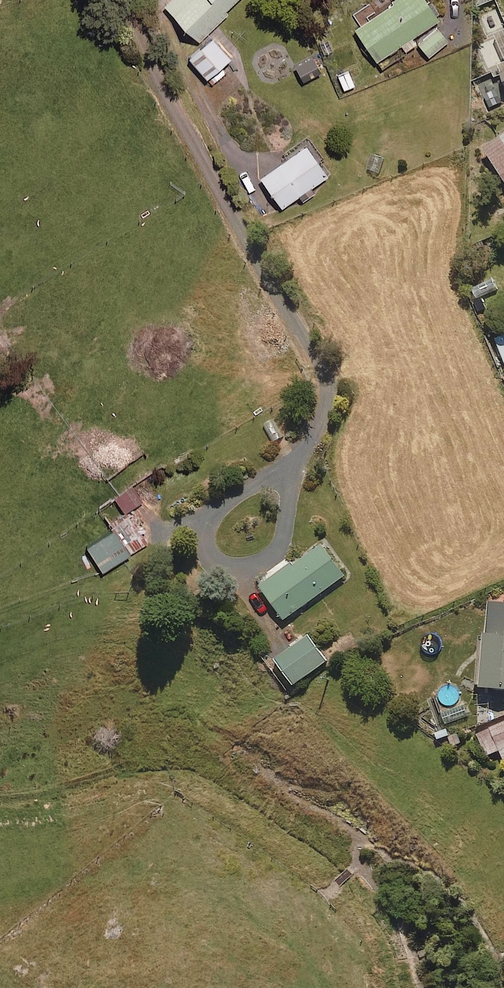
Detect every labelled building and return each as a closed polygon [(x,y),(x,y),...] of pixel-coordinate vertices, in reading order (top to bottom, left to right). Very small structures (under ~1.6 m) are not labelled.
[(166,9),(200,44),(228,16),(225,14),(239,0),(175,0),(166,9)] [(355,31),(377,63),(401,47),(406,54),(416,47),(412,40),(439,21),(424,0),(401,0),(355,31)] [(439,26),(419,44),(431,57),(451,40),(439,26)] [(231,60),(213,40),(190,60),(213,87),(226,75),(221,69),(231,60)] [(320,74),(313,58),(296,66),(303,82),(320,74)] [(482,148),(503,182),(503,133),(482,148)] [(327,177),(306,147),(260,179),(282,210),(299,197),(303,203),(314,196),(310,190),(327,177)] [(494,337),(503,365),(503,334),(494,337)] [(115,499),(126,515),(143,503),(133,487),(120,496),(115,499)] [(147,547),(132,521),(87,549),(101,573),(103,575),(147,547)] [(345,575),(322,544),(292,565),(288,560),(257,582),(284,619),(345,575)] [(486,603),(482,688),(503,690),(503,604),(486,603)] [(325,661),(306,636),(274,659),(293,685),(325,661)] [(476,734),(485,756),(499,750),(503,762),(503,723),(476,734)]
